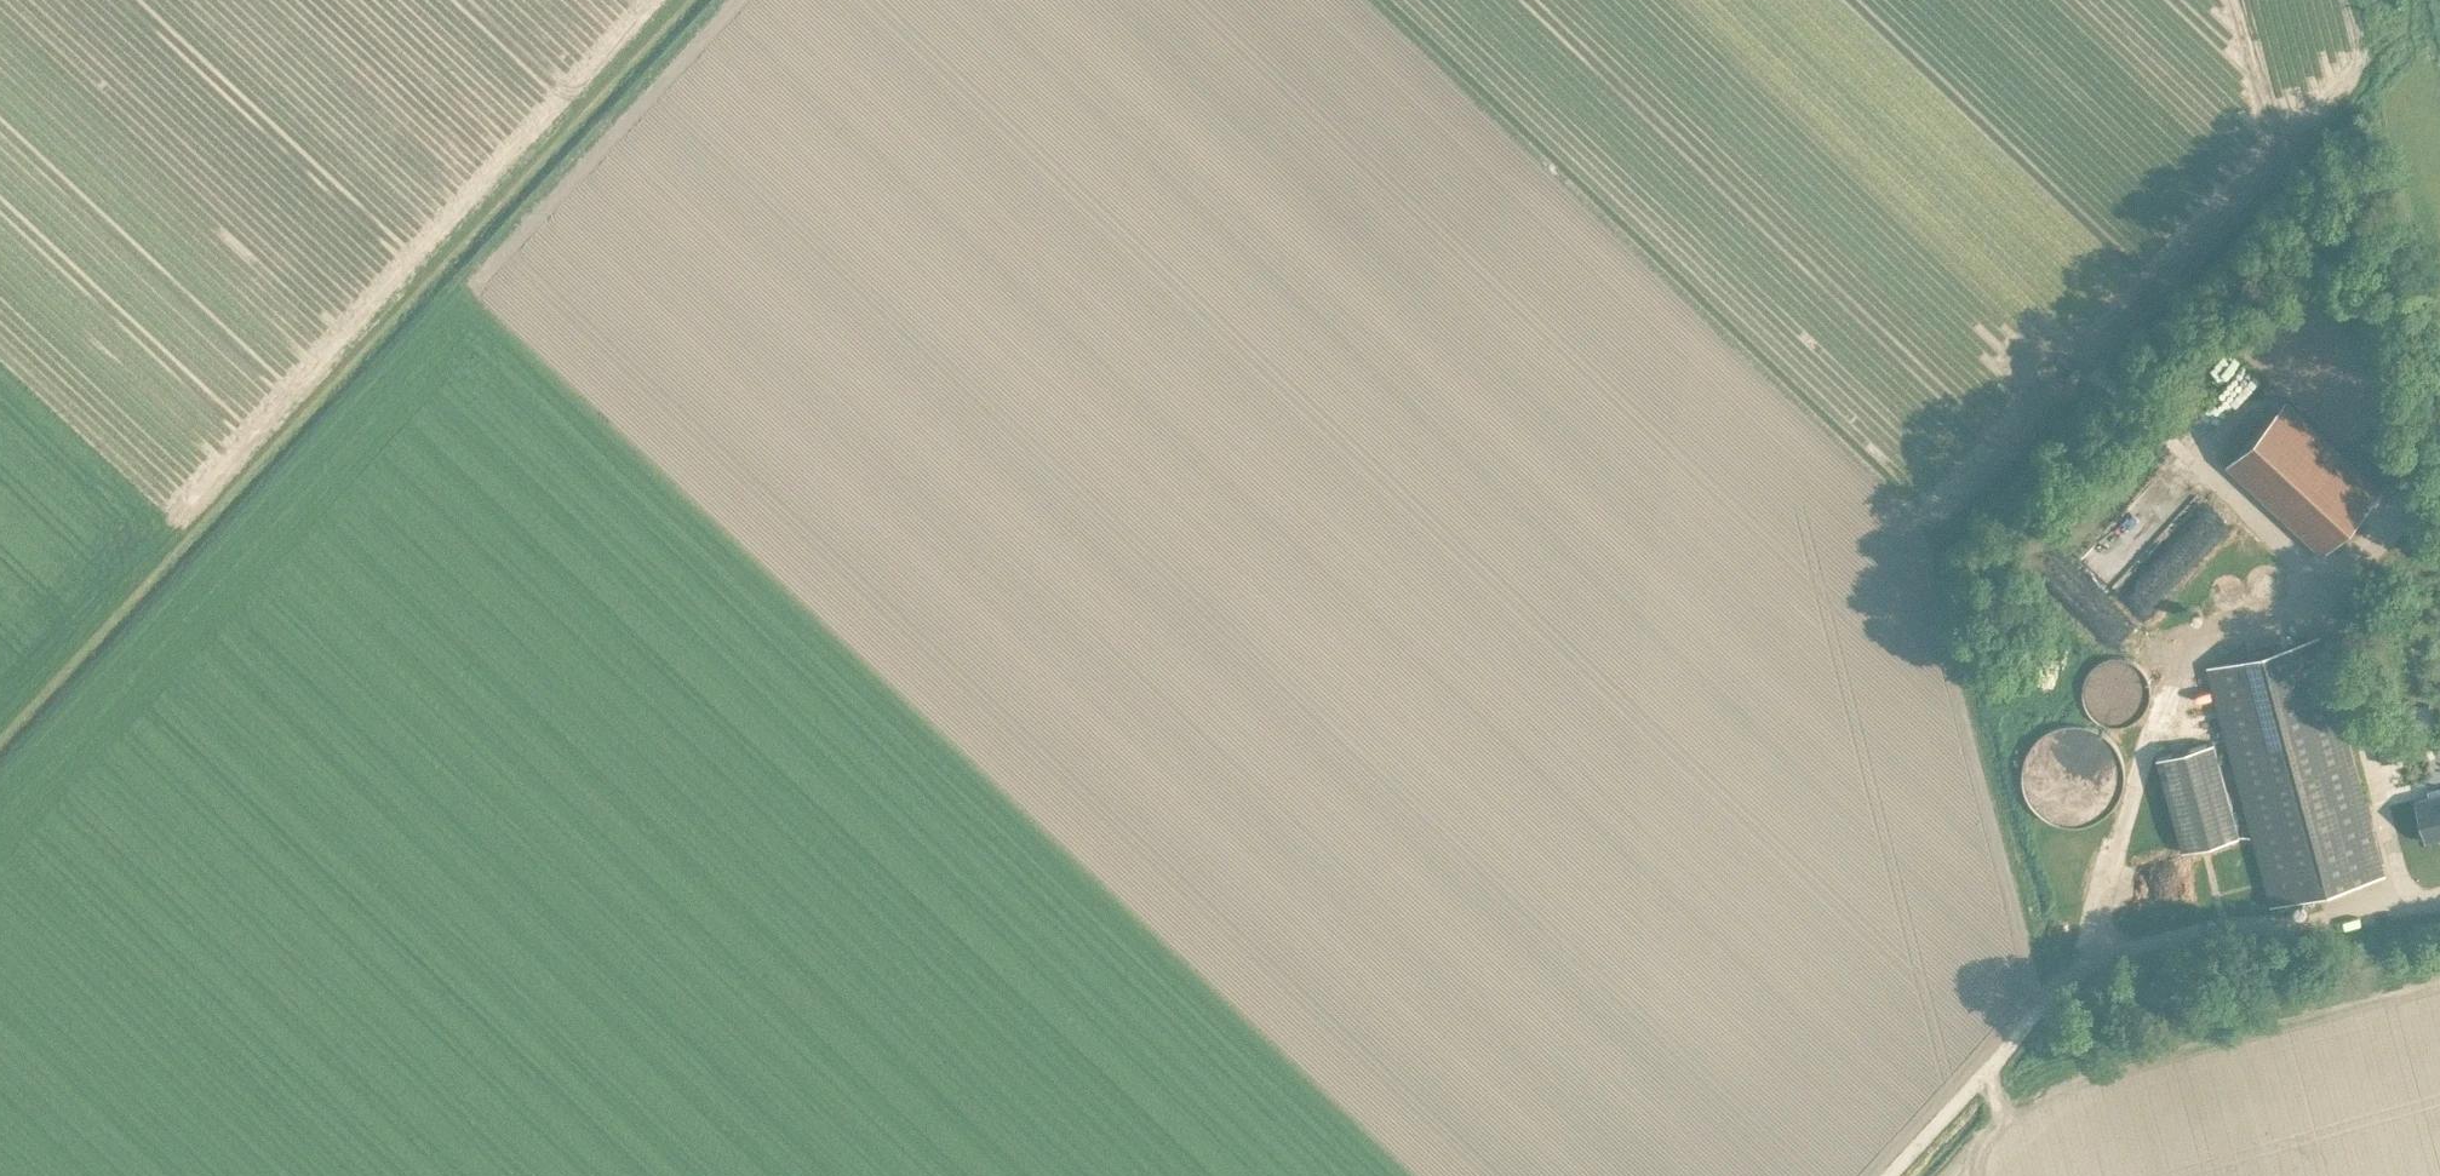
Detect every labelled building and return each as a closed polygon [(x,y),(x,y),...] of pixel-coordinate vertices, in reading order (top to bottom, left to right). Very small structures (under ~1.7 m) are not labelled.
[(2029,369),(2029,370),(2029,371),(2029,373),(2030,374),(2031,375),(2032,376),(2033,376),(2034,377),(2035,377),(2037,378),(2038,378),(2039,377),(2041,377),(2042,376),(2043,375),(2044,374),(2045,372),(2045,371),(2046,369),(2045,368),(2045,367),(2044,366),(2044,365),(2043,364),(2042,363),(2041,362),(2039,362),(2038,361),(2036,361),(2035,362),(2034,362),(2033,363),(2032,364),(2031,364),(2030,366),(2029,367),(2029,368),(2029,369)] [(2219,461),(2314,550),(2372,487),(2278,399),(2219,461)] [(2200,665),(2264,899),(2376,868),(2312,634),(2200,665)] [(2136,668),(2134,665),(2131,662),(2128,660),(2125,658),(2122,656),(2119,655),(2116,654),(2112,653),(2108,653),(2105,653),(2103,653),(2099,654),(2096,655),(2094,656),(2090,657),(2087,660),(2083,663),(2080,667),(2077,670),(2075,675),(2074,680),(2073,685),(2073,690),(2074,696),(2076,700),(2077,704),(2080,709),(2085,713),(2089,716),(2094,719),(2098,720),(2102,721),(2107,722),(2111,722),(2116,721),(2121,719),(2126,716),(2130,713),(2134,709),(2137,705),(2139,700),(2141,695),(2142,691),(2142,687),(2141,682),(2141,678),(2139,674),(2138,671),(2136,668)] [(2366,727),(2375,760),(2390,756),(2380,723),(2366,727)] [(2109,754),(2106,749),(2102,745),(2097,741),(2092,738),(2088,736),(2083,734),(2078,732),(2073,731),(2068,731),(2063,731),(2059,731),(2054,732),(2050,734),(2046,735),(2040,738),(2035,741),(2030,746),(2025,752),(2021,757),(2018,764),(2016,771),(2015,779),(2015,786),(2016,795),(2019,802),(2022,808),(2026,814),(2032,821),(2038,826),(2046,829),(2052,832),(2058,833),(2065,834),(2072,833),(2079,832),(2087,829),(2094,826),(2100,821),(2105,816),(2110,809),(2114,801),(2116,794),(2117,787),(2118,781),(2117,775),(2116,769),(2114,763),(2112,758),(2109,754)] [(2148,755),(2174,848),(2230,833),(2204,739),(2148,755)] [(2418,838),(2420,837),(2419,836),(2439,830),(2439,789),(2409,797),(2408,796),(2407,796),(2418,838)]
